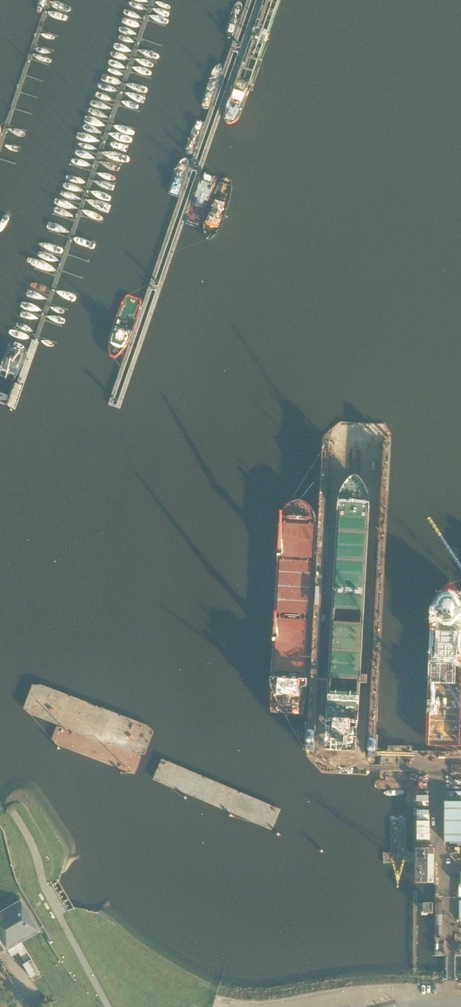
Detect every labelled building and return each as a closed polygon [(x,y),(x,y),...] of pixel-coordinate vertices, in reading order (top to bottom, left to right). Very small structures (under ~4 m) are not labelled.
[(307,757),(323,775),(367,776),(377,763),(392,437),(385,425),(340,422),(322,432),(307,757)] [(445,842),(460,842),(460,802),(445,801),(445,842)] [(417,815),(417,840),(430,840),(430,815),(417,815)] [(416,843),(415,883),(433,883),(434,843),(416,843)] [(23,901),(0,914),(1,916),(0,916),(0,938),(7,949),(8,949),(12,957),(19,953),(26,963),(24,964),(32,978),(40,973),(21,941),(40,930),(23,901)] [(424,906),(424,913),(432,913),(432,903),(424,903),(424,906)] [(34,1002),(37,1006),(40,1006),(48,1002),(45,996),(34,1002)]
